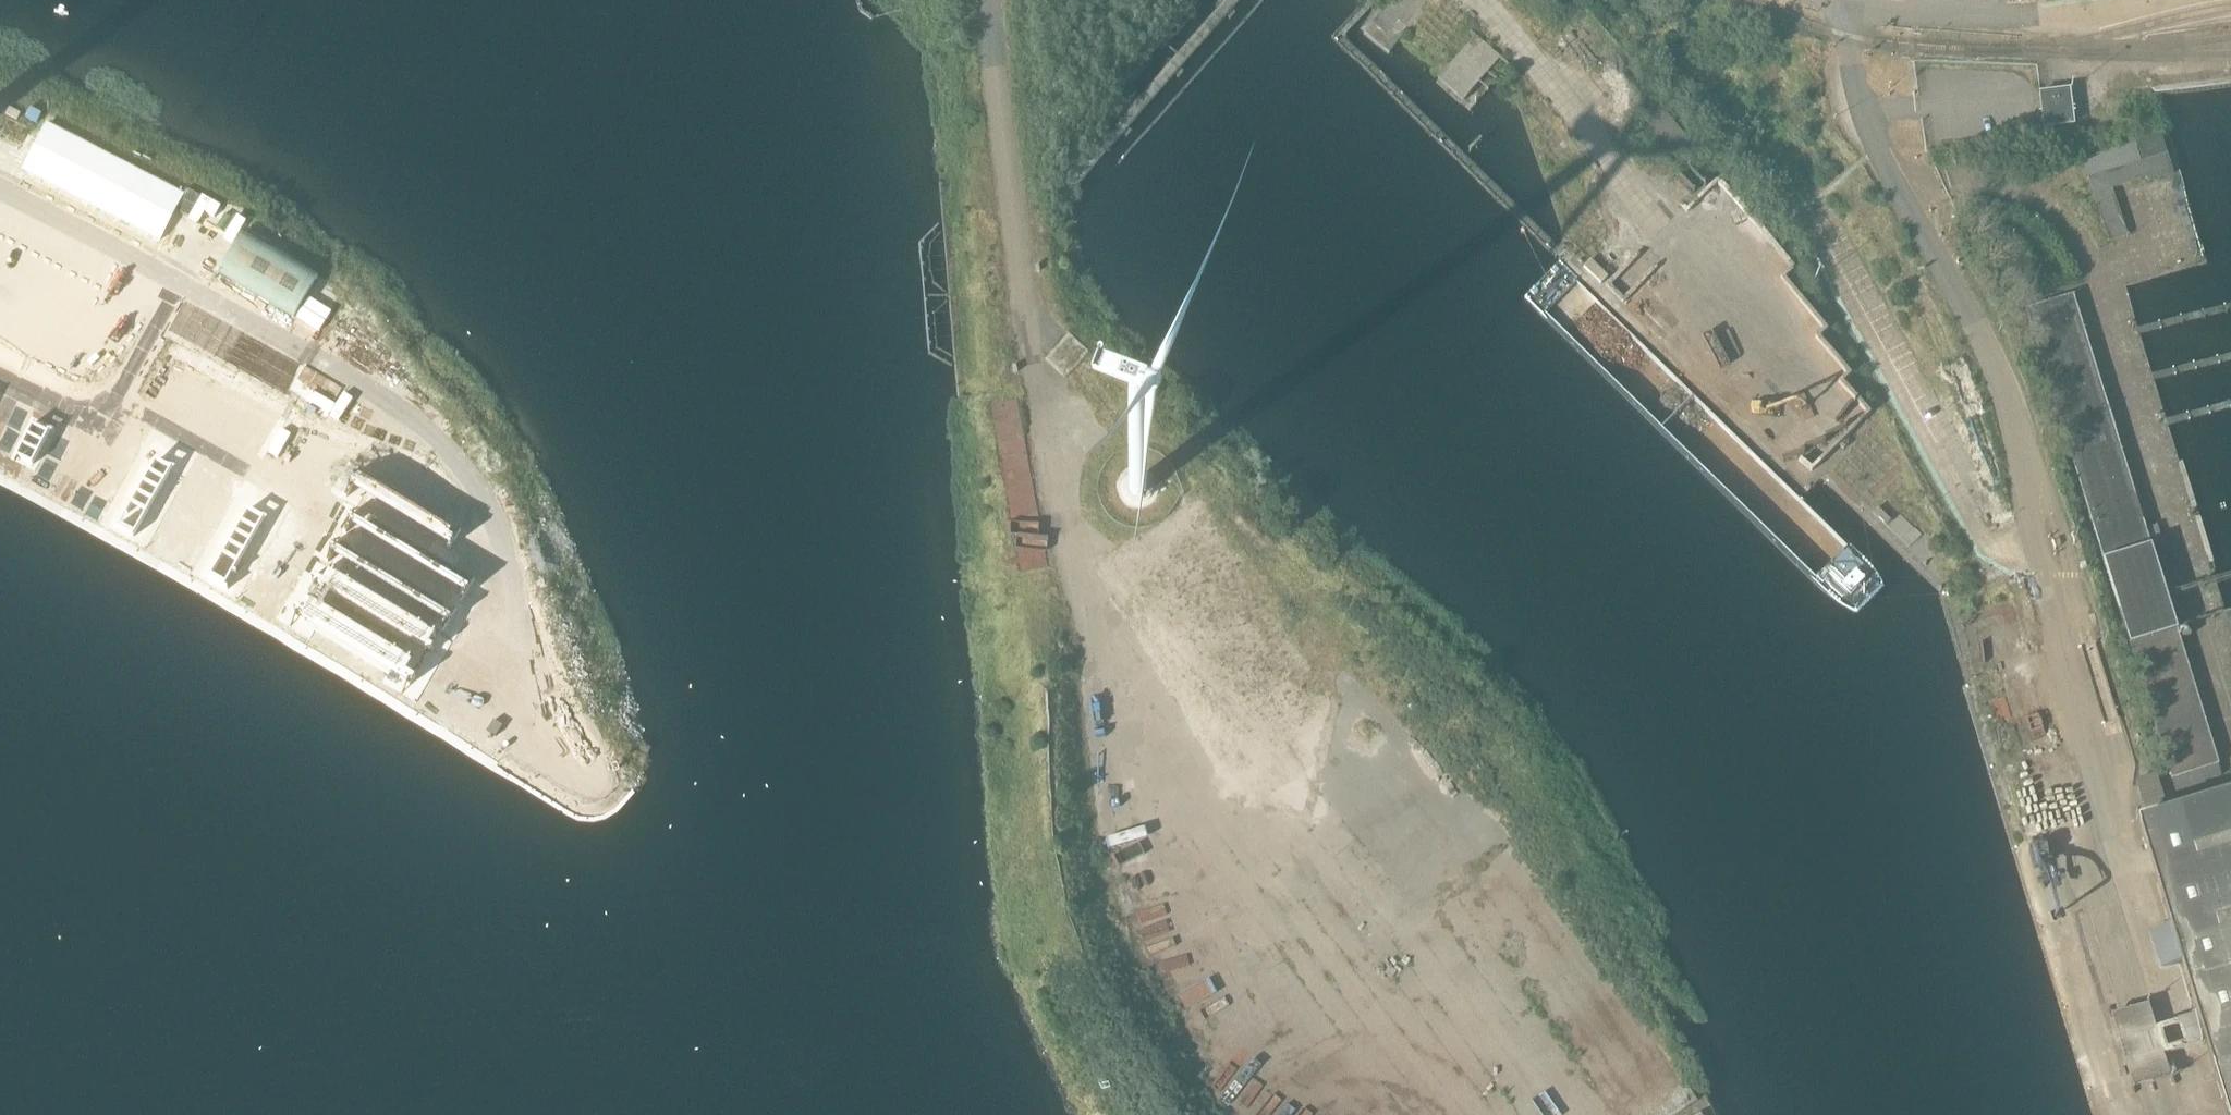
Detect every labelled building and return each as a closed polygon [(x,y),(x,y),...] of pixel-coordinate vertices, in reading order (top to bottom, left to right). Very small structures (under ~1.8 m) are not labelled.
[(1475,34),(1436,80),(1462,103),(1463,102),(1470,108),(1499,73),(1503,77),(1511,67),(1475,34)] [(2039,92),(2040,96),(2043,127),(2072,124),(2069,96),(2068,88),(2039,92)] [(2146,179),(2147,183),(2173,175),(2161,134),(2081,158),(2087,177),(2093,195),(2112,190),(2146,179)] [(2170,780),(2171,780),(2175,792),(2204,784),(2203,781),(2220,776),(2217,766),(2218,766),(2178,630),(2180,629),(2156,545),(2167,542),(2162,524),(2151,527),(2082,293),(2033,307),(2170,780)] [(995,429),(1022,427),(1019,397),(993,399),(995,429)] [(1128,486),(1128,488),(1128,490),(1129,491),(1130,493),(1131,494),(1132,495),(1134,496),(1135,497),(1137,497),(1139,497),(1140,496),(1142,495),(1143,494),(1144,493),(1145,491),(1146,490),(1146,488),(1146,486),(1145,484),(1144,483),(1143,482),(1142,480),(1140,480),(1139,479),(1137,479),(1135,479),(1134,480),(1132,480),(1131,481),(1130,483),(1129,484),(1128,486)] [(1022,499),(1021,483),(1011,483),(1013,553),(1041,552),(1039,498),(1022,499)] [(2163,800),(2155,775),(2149,777),(2136,781),(2144,806),(2163,800)] [(2136,818),(2161,902),(2230,881),(2230,789),(2175,806),(2161,810),(2144,816),(2136,818)] [(2161,902),(2169,926),(2180,962),(2187,987),(2230,974),(2230,881),(2161,902)] [(2155,1027),(2164,1053),(2165,1053),(2200,1042),(2201,1046),(2205,1045),(2212,1070),(2230,1064),(2230,974),(2187,987),(2195,1011),(2191,1012),(2192,1016),(2157,1026),(2155,1027)] [(2114,1012),(2126,1065),(2159,1058),(2157,1049),(2146,1052),(2142,1031),(2154,1028),(2149,1004),(2114,1012)] [(2212,1070),(2226,1114),(2230,1114),(2230,1064),(2212,1070)]
